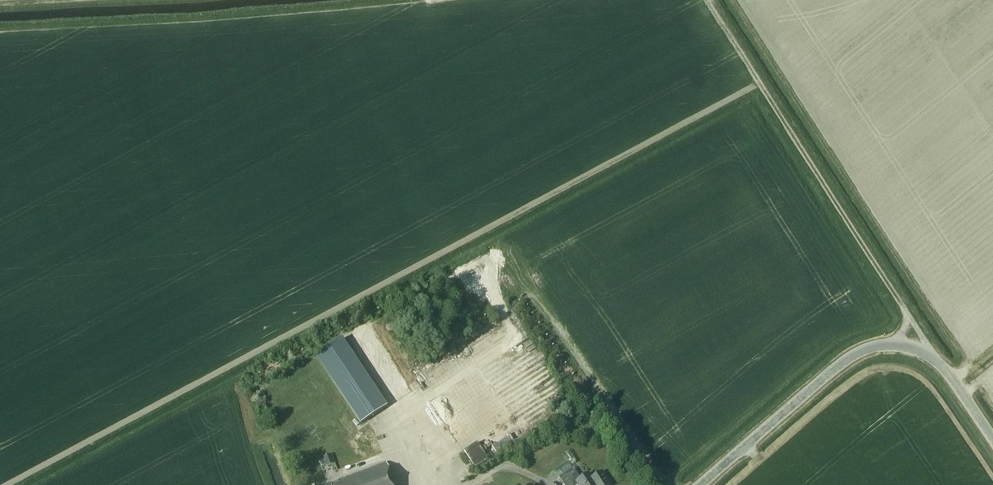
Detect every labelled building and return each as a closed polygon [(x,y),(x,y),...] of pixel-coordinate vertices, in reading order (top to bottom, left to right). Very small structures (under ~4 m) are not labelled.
[(373,318),(346,335),(391,404),(418,386),(373,318)] [(316,356),(347,403),(361,424),(387,406),(342,339),(316,356)] [(516,444),(510,434),(506,437),(506,438),(509,437),(514,446),(516,444)] [(503,453),(507,451),(514,446),(509,437),(506,438),(501,441),(500,440),(496,443),(503,453)] [(464,451),(475,469),(488,461),(477,443),(464,451)] [(503,453),(496,443),(492,445),(498,456),(503,453)] [(498,456),(492,446),(488,449),(494,459),(498,456)] [(325,456),(328,466),(337,462),(333,453),(325,456)] [(387,462),(327,484),(395,484),(387,462)] [(611,484),(602,471),(592,478),(589,473),(580,479),(574,469),(559,478),(564,484),(611,484)]
